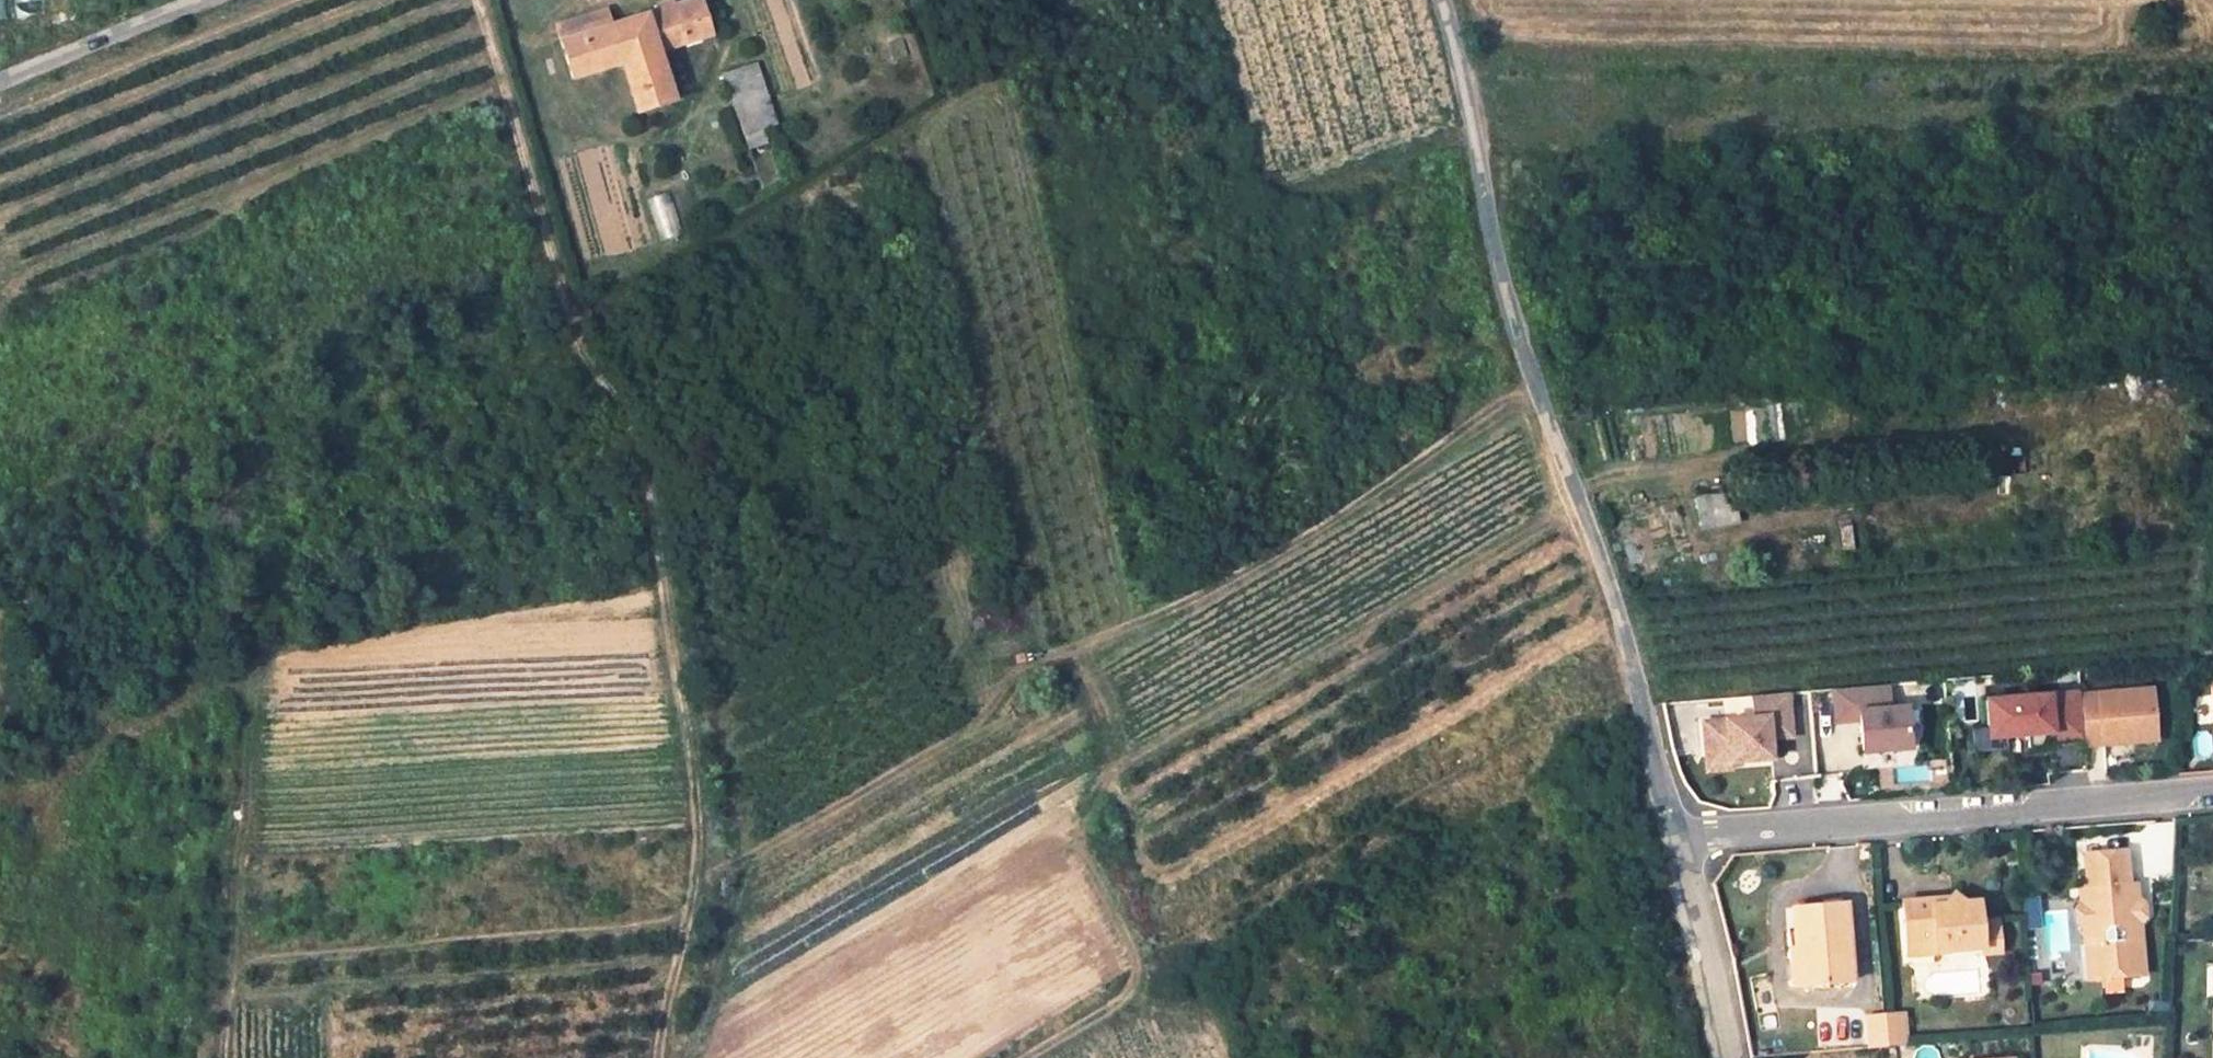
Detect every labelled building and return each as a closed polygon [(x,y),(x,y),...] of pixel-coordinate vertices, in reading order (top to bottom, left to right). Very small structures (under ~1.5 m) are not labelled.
[(623,61),(639,110),(674,99),(659,50),(712,33),(701,0),(694,0),(676,6),(674,0),(660,4),(662,10),(613,26),(623,61)] [(623,61),(613,26),(563,42),(573,77),(623,61)] [(756,98),(737,104),(737,106),(739,113),(759,108),(756,98)] [(750,147),(770,141),(759,108),(739,113),(750,147)] [(1235,557),(1230,537),(1218,543),(1225,562),(1235,557)] [(1833,726),(1858,724),(1860,756),(1905,753),(1902,712),(1887,713),(1885,689),(1830,693),(1833,726)] [(2152,689),(2078,695),(2080,714),(2082,745),(2082,750),(2156,744),(2152,689)] [(1986,702),(1989,740),(2027,736),(2051,734),(2050,717),(2080,714),(2078,695),(1986,702)] [(1728,701),(1729,723),(1700,726),(1702,747),(1726,745),(1727,758),(1767,754),(1765,733),(1787,732),(1784,697),(1728,701)] [(2051,734),(2027,736),(2028,750),(2044,749),(2044,741),(2052,741),(2053,748),(2082,745),(2080,714),(2050,717),(2051,734)] [(1726,745),(1702,747),(1704,765),(1727,763),(1727,758),(1726,745)] [(2095,943),(2097,976),(2142,974),(2141,934),(2134,928),(2144,916),(2145,903),(2138,899),(2138,884),(2130,884),(2128,850),(2087,852),(2089,887),(2082,888),(2082,904),(2078,908),(2078,918),(2090,931),(2085,935),(2086,943),(2095,943)] [(1935,941),(1936,952),(1982,949),(1983,953),(2000,952),(1998,919),(1980,920),(1979,902),(1963,904),(1954,895),(1946,905),(1933,906),(1932,900),(1903,903),(1906,943),(1935,941)] [(1803,945),(1806,981),(1849,978),(1844,899),(1794,903),(1798,945),(1803,945)] [(1906,943),(1907,955),(1936,952),(1935,941),(1906,943)] [(2086,943),(2088,976),(2097,976),(2095,943),(2086,943)] [(1792,946),(1795,982),(1806,981),(1803,945),(1798,945),(1792,946)] [(1884,1010),(1887,1045),(1895,1044),(1907,1043),(1905,1008),(1884,1010)] [(1865,1011),(1868,1047),(1887,1045),(1884,1010),(1865,1011)]
